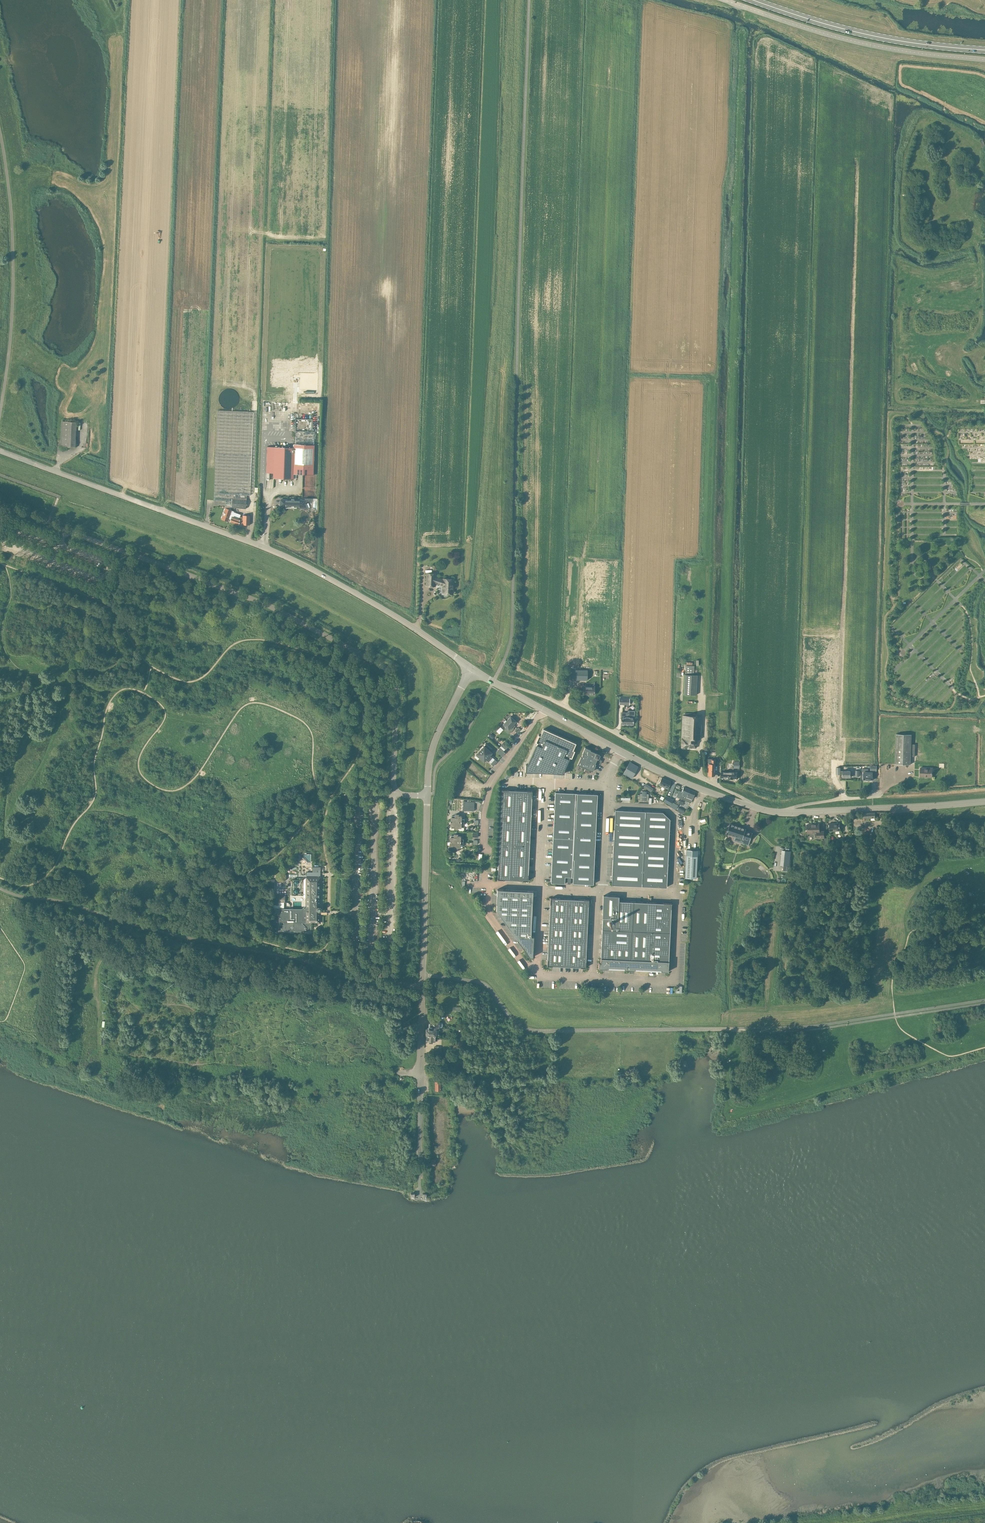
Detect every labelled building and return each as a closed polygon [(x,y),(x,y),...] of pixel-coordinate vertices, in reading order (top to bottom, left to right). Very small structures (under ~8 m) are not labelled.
[(60,446),(75,447),(76,422),(61,421),(60,446)] [(287,447),(286,464),(313,465),(314,445),(294,444),(294,447),(287,447)] [(313,465),(286,464),(287,447),(274,447),(273,478),(293,479),(293,474),(313,475),(313,465)] [(226,501),(225,508),(231,510),(231,507),(232,507),(246,508),(246,498),(244,498),(245,485),(227,485),(226,501)] [(294,500),(294,499),(291,499),(291,500),(280,499),(280,506),(291,507),(291,506),(294,506),(293,507),(299,507),(299,508),(307,508),(306,504),(306,503),(305,503),(305,500),(294,500)] [(224,512),(221,519),(228,521),(228,519),(231,519),(230,522),(231,519),(228,518),(229,515),(231,516),(231,515),(232,515),(234,512),(234,511),(232,511),(231,510),(225,508),(224,512)] [(229,515),(228,518),(231,519),(230,522),(232,523),(239,525),(239,523),(242,524),(242,517),(240,516),(241,514),(234,512),(234,511),(234,512),(232,515),(231,515),(231,516),(229,515)] [(443,580),(435,577),(435,574),(427,573),(427,585),(435,586),(435,582),(444,585),(444,587),(443,587),(443,593),(452,594),(453,588),(453,587),(453,586),(453,585),(453,579),(443,579),(443,580)] [(694,666),(686,666),(685,674),(694,675),(694,666)] [(587,670),(581,670),(570,669),(570,679),(587,680),(587,670)] [(594,695),(595,686),(582,685),(582,695),(594,695)] [(621,717),(621,724),(633,725),(633,717),(634,717),(634,711),(628,711),(628,713),(621,712),(621,717)] [(516,721),(510,715),(502,724),(508,730),(511,727),(513,728),(515,726),(514,724),(516,721)] [(682,715),(682,738),(681,738),(681,748),(696,748),(697,739),(701,739),(702,716),(682,715)] [(525,764),(525,772),(526,772),(532,772),(533,772),(534,772),(543,772),(552,773),(555,773),(556,773),(557,773),(563,773),(564,773),(564,769),(565,768),(565,766),(568,759),(569,759),(570,757),(571,758),(574,751),(573,750),(576,743),(543,729),(540,735),(538,735),(535,742),(537,742),(536,744),(536,745),(531,755),(531,757),(527,764),(525,764)] [(910,764),(910,762),(911,734),(896,734),(895,764),(910,764)] [(485,744),(484,746),(480,750),(490,759),(492,757),(490,755),(492,753),(489,750),(490,748),(485,744)] [(588,773),(589,772),(590,770),(592,771),(593,772),(593,771),(596,764),(597,765),(598,764),(600,760),(601,758),(599,757),(600,754),(595,752),(590,750),(585,747),(585,748),(582,753),(583,754),(581,757),(577,764),(577,765),(578,765),(585,768),(584,771),(588,773)] [(490,759),(480,750),(476,755),(484,761),(486,759),(488,761),(490,759)] [(632,778),(638,766),(629,761),(623,773),(632,778)] [(836,767),(836,774),(840,774),(842,774),(842,777),(851,777),(851,771),(842,770),(842,771),(840,771),(840,767),(836,767)] [(932,777),(932,768),(920,767),(920,777),(932,777)] [(873,780),(873,772),(863,772),(863,780),(873,780)] [(671,781),(662,777),(661,777),(658,785),(662,786),(663,785),(668,788),(671,781)] [(685,796),(686,793),(688,794),(690,790),(683,787),(681,792),(679,790),(676,796),(682,799),(684,795),(685,796)] [(527,791),(508,790),(502,790),(501,795),(502,795),(499,851),(498,874),(497,879),(504,880),(504,879),(522,880),(523,880),(528,881),(528,874),(532,797),(532,791),(527,791)] [(684,795),(682,799),(691,803),(695,792),(690,790),(688,794),(686,793),(685,796),(684,795)] [(555,792),(551,873),(551,883),(553,883),(554,883),(564,883),(564,884),(565,884),(565,877),(573,877),(573,883),(593,884),(597,794),(570,793),(555,792)] [(666,796),(663,801),(670,805),(673,800),(666,796)] [(662,812),(618,810),(615,810),(613,842),(613,846),(613,854),(611,885),(666,887),(669,837),(670,819),(662,812)] [(875,820),(877,820),(877,817),(877,812),(862,813),(862,820),(869,820),(869,818),(875,818),(875,820)] [(464,825),(464,822),(450,821),(450,826),(451,826),(451,827),(454,827),(454,829),(458,829),(458,828),(461,828),(461,824),(464,825)] [(732,824),(730,823),(726,833),(742,838),(741,842),(748,845),(749,840),(750,840),(752,832),(745,830),(746,828),(732,824)] [(819,831),(819,823),(807,824),(807,833),(816,833),(817,837),(824,837),(824,830),(819,831)] [(840,830),(840,823),(834,823),(829,823),(830,831),(840,830)] [(878,839),(881,828),(875,826),(872,838),(878,839)] [(463,842),(449,841),(449,846),(453,846),(453,847),(448,847),(448,850),(457,850),(457,848),(460,848),(460,844),(463,844),(463,842)] [(782,850),(781,865),(789,866),(791,851),(782,850)] [(686,855),(685,878),(696,878),(697,856),(686,855)] [(285,875),(283,873),(278,873),(277,874),(277,878),(279,881),(282,881),(285,879),(285,875)] [(279,908),(279,922),(283,922),(283,924),(279,924),(279,931),(306,932),(306,931),(311,931),(311,923),(320,923),(320,911),(322,910),(322,908),(320,906),(320,877),(306,877),(304,880),(303,896),(305,899),(306,899),(306,904),(306,907),(304,908),(279,908)] [(497,889),(496,910),(530,957),(533,896),(537,896),(538,891),(527,891),(503,890),(503,889),(497,889)] [(634,970),(648,970),(661,971),(668,971),(669,961),(671,909),(671,908),(671,903),(663,903),(661,903),(619,901),(619,896),(603,895),(602,917),(602,918),(600,963),(599,963),(598,968),(608,969),(608,968),(624,969),(634,970)] [(550,904),(549,914),(547,960),(547,966),(552,966),(580,967),(585,968),(586,962),(588,906),(589,900),(584,899),(584,900),(560,899),(555,898),(550,898),(550,904)] [(431,1028),(435,1029),(435,1028),(439,1028),(439,1021),(430,1021),(429,1026),(428,1026),(428,1027),(429,1027),(431,1027),(431,1028)] [(431,1027),(429,1027),(428,1027),(426,1029),(425,1029),(425,1035),(426,1035),(435,1036),(435,1037),(435,1036),(436,1036),(436,1029),(435,1029),(431,1028),(431,1027)]
